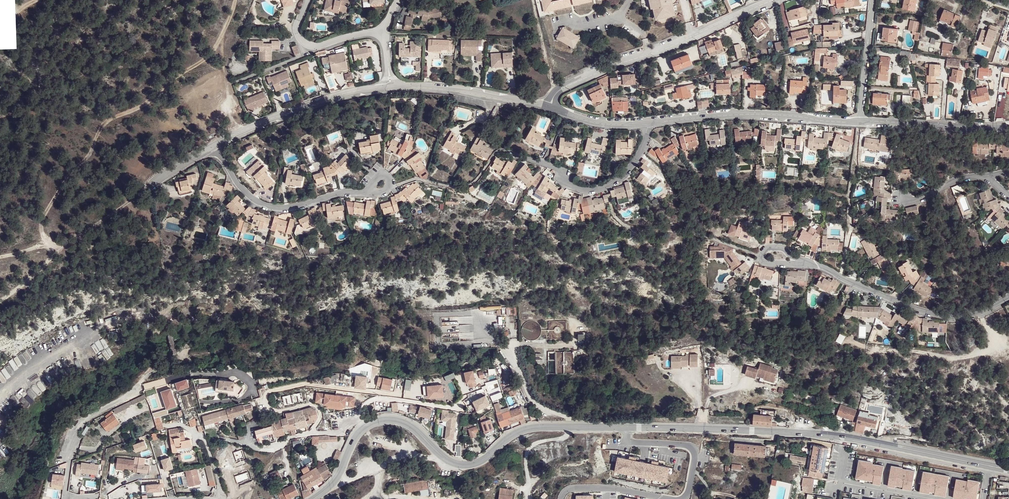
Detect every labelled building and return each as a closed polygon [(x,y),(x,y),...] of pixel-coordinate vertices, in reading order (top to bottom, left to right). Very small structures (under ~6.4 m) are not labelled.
[(331,12),(338,14),(339,11),(344,12),(346,4),(348,4),(349,0),(338,0),(338,1),(332,0),(325,0),(324,3),(328,4),(327,9),(331,10),(331,12)] [(592,3),(591,0),(540,0),(543,13),(592,3)] [(650,9),(652,9),(654,16),(652,19),(654,20),(657,21),(658,20),(661,19),(670,17),(673,18),(676,13),(673,12),(671,4),(674,4),(676,0),(648,0),(650,9)] [(915,11),(918,0),(905,0),(903,8),(915,11)] [(323,10),(331,12),(331,10),(327,9),(328,4),(324,3),(323,10)] [(414,10),(413,14),(417,14),(418,13),(422,13),(421,19),(426,20),(427,18),(427,17),(431,16),(431,17),(437,16),(436,13),(440,13),(439,7),(429,9),(418,7),(417,11),(414,10)] [(806,15),(805,8),(798,10),(798,8),(790,10),(790,11),(786,12),(788,20),(806,15)] [(951,25),(956,27),(961,16),(945,9),(939,22),(951,27),(951,25)] [(412,16),(406,15),(404,24),(411,25),(412,16)] [(753,35),(757,41),(766,35),(765,33),(771,28),(763,19),(762,20),(760,19),(753,24),(755,25),(751,28),(755,34),(753,35)] [(572,50),(578,49),(577,45),(583,35),(586,34),(585,29),(582,29),(572,23),(571,20),(565,21),(566,24),(560,34),(556,35),(558,41),(560,40),(571,46),(572,50)] [(918,40),(919,34),(920,32),(917,32),(917,28),(916,28),(918,22),(910,20),(908,30),(912,31),(912,33),(915,34),(914,39),(918,40)] [(832,25),(818,25),(817,33),(823,33),(823,36),(828,36),(828,39),(838,38),(838,32),(838,29),(839,29),(839,23),(832,23),(832,25)] [(999,26),(991,24),(990,28),(989,28),(989,31),(987,30),(982,29),(979,41),(986,42),(986,41),(994,43),(999,26)] [(888,42),(897,43),(899,29),(884,27),(883,39),(888,40),(888,42)] [(432,51),(432,50),(432,48),(445,49),(449,49),(449,46),(451,46),(452,40),(428,39),(427,51),(432,51)] [(709,53),(723,48),(720,39),(712,42),(706,44),(709,53)] [(482,61),(482,51),(479,50),(479,46),(482,46),(482,41),(462,40),(461,54),(467,54),(467,51),(477,52),(477,56),(477,61),(482,61)] [(270,62),(270,55),(268,55),(268,49),(270,50),(278,50),(278,42),(270,41),(270,44),(262,44),(262,41),(248,41),(248,50),(259,50),(259,61),(270,62)] [(405,53),(405,56),(420,56),(420,42),(410,41),(410,51),(404,50),(404,43),(399,42),(398,52),(405,53)] [(777,50),(784,49),(782,41),(775,43),(777,50)] [(943,50),(942,55),(942,56),(952,57),(954,45),(943,43),(942,50),(943,50)] [(356,48),(352,55),(353,60),(368,57),(367,55),(371,55),(370,47),(366,48),(366,46),(356,48)] [(724,51),(723,48),(709,53),(710,56),(724,51)] [(257,61),(259,61),(259,50),(248,50),(248,52),(257,52),(257,61)] [(911,52),(901,50),(901,55),(904,56),(908,56),(908,60),(913,61),(911,52)] [(321,64),(328,61),(328,60),(344,56),(342,51),(331,54),(332,56),(330,56),(329,55),(319,58),(321,64)] [(492,53),(492,63),(504,63),(504,66),(504,67),(513,66),(513,52),(492,53)] [(675,71),(692,64),(688,54),(671,61),(675,71)] [(835,68),(835,65),(835,62),(837,63),(838,55),(832,54),(832,57),(824,57),(823,67),(835,68)] [(328,61),(321,64),(322,68),(328,67),(329,72),(339,70),(340,72),(347,71),(344,60),(344,56),(328,60),(328,61)] [(891,58),(881,57),(878,79),(888,81),(891,58)] [(960,67),(961,60),(951,58),(950,61),(947,60),(946,65),(960,67)] [(294,72),(296,77),(308,71),(307,67),(308,67),(307,62),(298,66),(300,69),(294,72)] [(693,67),(692,64),(675,71),(676,74),(693,67)] [(929,95),(939,96),(940,84),(936,83),(936,76),(940,76),(941,65),(931,64),(930,75),(928,75),(927,83),(929,83),(929,95)] [(742,72),(743,67),(725,71),(727,76),(732,75),(732,76),(742,74),(742,72)] [(950,81),(961,82),(963,70),(953,69),(952,76),(951,76),(950,81)] [(290,80),(290,79),(287,70),(270,77),(269,75),(265,77),(268,85),(272,84),(275,90),(281,88),(280,84),(287,82),(290,80)] [(308,71),(296,77),(299,86),(303,85),(312,81),(311,78),(309,74),(308,71)] [(618,77),(610,78),(610,81),(611,85),(611,87),(618,87),(618,84),(623,84),(635,83),(634,74),(617,75),(618,77)] [(790,80),(789,92),(794,92),(802,93),(802,92),(806,92),(807,78),(803,77),(803,81),(790,80)] [(730,80),(723,81),(723,82),(722,83),(722,84),(715,84),(715,83),(709,83),(709,86),(711,86),(711,89),(716,89),(717,94),(722,94),(730,94),(730,80)] [(601,100),(607,98),(601,84),(588,89),(593,102),(600,99),(601,100)] [(687,90),(693,88),(692,84),(676,88),(677,92),(673,93),(675,99),(683,97),(685,96),(685,98),(692,96),(691,92),(688,92),(687,90)] [(756,95),(764,95),(765,85),(750,84),(750,87),(748,87),(748,90),(750,90),(750,97),(756,97),(756,95)] [(839,102),(839,103),(846,103),(847,91),(841,90),(841,86),(823,86),(823,90),(833,90),(833,101),(839,102)] [(973,103),(978,102),(977,101),(986,99),(986,101),(990,100),(987,86),(977,88),(977,90),(971,91),(973,103)] [(242,99),(247,110),(252,109),(251,107),(260,104),(266,101),(262,91),(242,99)] [(887,103),(890,103),(891,94),(874,93),(873,104),(887,105),(887,103)] [(627,97),(611,97),(613,110),(618,110),(624,110),(628,110),(628,101),(627,101),(627,97)] [(549,147),(549,145),(551,141),(548,140),(538,134),(536,133),(535,132),(536,129),(533,127),(525,139),(529,141),(530,141),(532,136),(534,137),(533,139),(535,140),(533,143),(539,146),(542,142),(543,142),(543,141),(546,143),(545,146),(549,147)] [(711,145),(718,144),(717,141),(719,141),(719,138),(721,138),(721,143),(721,144),(726,144),(725,130),(720,130),(720,134),(710,135),(709,128),(706,129),(706,140),(710,139),(711,145)] [(759,135),(759,128),(755,128),(755,131),(752,132),(752,130),(740,131),(740,128),(735,129),(737,143),(741,142),(740,137),(742,136),(743,138),(745,138),(745,141),(752,140),(752,135),(755,135),(759,135)] [(768,131),(763,131),(762,145),(766,145),(766,149),(776,150),(776,145),(778,145),(778,140),(781,140),(782,129),(778,129),(777,135),(768,135),(768,131)] [(806,139),(806,137),(806,131),(803,130),(802,136),(798,135),(798,139),(786,138),(785,143),(786,143),(786,148),(793,149),(793,146),(795,146),(795,143),(797,144),(797,149),(797,150),(801,150),(802,141),(805,141),(806,139)] [(466,147),(460,143),(457,142),(456,141),(458,137),(454,135),(455,133),(452,131),(444,146),(450,150),(450,151),(454,154),(455,152),(461,155),(463,150),(464,151),(466,147)] [(828,139),(829,133),(825,132),(825,138),(819,138),(816,137),(814,137),(815,133),(810,133),(810,137),(810,139),(809,147),(813,148),(813,147),(814,142),(815,142),(815,144),(817,144),(817,147),(824,148),(825,143),(828,143),(828,139)] [(391,143),(389,148),(394,151),(393,153),(397,155),(398,154),(401,156),(404,158),(411,151),(413,148),(413,147),(409,143),(411,135),(407,133),(405,141),(403,145),(392,139),(390,143),(391,143)] [(833,133),(829,133),(828,139),(833,139),(835,140),(833,146),(837,148),(837,147),(839,142),(841,143),(840,145),(842,146),(841,148),(847,151),(849,146),(850,146),(852,142),(840,138),(842,135),(838,133),(836,137),(833,136),(833,133)] [(361,152),(369,151),(369,148),(371,148),(370,145),(372,145),(373,150),(373,151),(381,149),(378,134),(370,135),(371,139),(371,140),(367,141),(359,143),(361,152)] [(483,136),(479,134),(470,149),(478,153),(478,152),(480,148),(482,149),(481,151),(483,152),(481,154),(488,158),(490,154),(491,154),(493,150),(483,144),(485,141),(481,139),(483,136)] [(676,139),(672,141),(674,143),(676,147),(680,145),(682,144),(684,150),(688,148),(686,143),(688,142),(689,144),(691,143),(691,146),(698,144),(697,139),(698,139),(696,135),(685,138),(684,135),(680,136),(681,141),(678,142),(676,139)] [(866,137),(865,147),(876,149),(877,145),(879,145),(879,143),(881,144),(880,149),(880,150),(888,151),(890,136),(882,135),(881,139),(866,137)] [(554,144),(553,146),(552,149),(551,153),(555,154),(556,151),(563,152),(563,151),(564,146),(566,146),(566,148),(567,148),(567,151),(574,152),(575,147),(576,147),(576,143),(565,141),(565,137),(561,137),(560,145),(554,144)] [(589,152),(590,147),(592,147),(592,149),(593,150),(593,152),(600,154),(601,149),(606,151),(608,142),(604,141),(603,145),(592,142),(592,139),(588,138),(584,152),(589,152)] [(629,139),(629,142),(628,144),(621,144),(621,142),(621,140),(617,140),(616,154),(620,154),(620,153),(621,148),(622,148),(622,151),(624,150),(624,154),(632,154),(632,149),(632,148),(633,139),(629,139)] [(989,148),(993,148),(993,139),(989,139),(989,143),(978,143),(978,140),(973,140),(973,153),(977,153),(978,148),(980,148),(980,150),(982,150),(982,153),(989,153),(989,148)] [(993,148),(997,148),(997,153),(1001,153),(1001,150),(1003,150),(1003,152),(1005,152),(1005,155),(1008,155),(1008,146),(1006,146),(1001,146),(1002,143),(1002,139),(993,139),(993,148)] [(680,152),(676,147),(674,143),(662,151),(660,148),(655,151),(651,148),(649,152),(656,157),(659,155),(664,162),(667,160),(667,159),(664,155),(665,154),(667,156),(669,155),(670,157),(676,153),(676,155),(680,152)] [(411,151),(404,158),(405,159),(407,161),(409,164),(410,164),(414,160),(416,162),(414,163),(415,165),(412,167),(416,173),(418,172),(420,175),(427,170),(419,158),(422,156),(419,152),(414,155),(413,154),(414,153),(411,151)] [(330,166),(336,174),(339,171),(342,173),(345,170),(345,169),(342,167),(341,166),(342,165),(344,166),(345,164),(347,167),(352,162),(348,158),(349,158),(346,154),(338,163),(335,160),(330,166)] [(500,172),(508,177),(517,162),(514,160),(512,163),(508,160),(506,164),(496,158),(494,162),(495,162),(492,167),(497,170),(496,172),(500,174),(500,172)] [(646,183),(650,177),(647,176),(648,174),(646,173),(648,171),(652,174),(653,175),(655,172),(649,167),(651,164),(643,158),(641,161),(644,163),(641,167),(644,169),(643,170),(640,174),(637,178),(641,181),(641,180),(646,183)] [(252,172),(254,174),(264,166),(259,160),(256,163),(258,166),(252,172)] [(525,164),(515,174),(518,177),(517,178),(520,181),(521,179),(527,184),(525,185),(528,187),(533,182),(540,175),(541,175),(538,172),(533,177),(526,169),(528,167),(525,164)] [(904,176),(904,179),(911,179),(911,173),(912,173),(911,169),(902,169),(902,168),(900,168),(900,165),(895,165),(896,179),(900,179),(900,174),(902,174),(902,176),(904,176)] [(256,179),(257,178),(261,175),(262,176),(261,178),(262,179),(260,181),(264,186),(263,187),(266,190),(273,183),(271,181),(272,181),(264,172),(267,169),(264,166),(253,175),(256,179)] [(290,184),(290,183),(290,181),(291,178),(293,179),(292,181),(294,181),(294,184),(301,186),(302,181),(303,181),(304,176),(292,174),(292,171),(288,169),(289,167),(284,166),(283,175),(287,176),(285,184),(290,184)] [(316,179),(317,184),(324,182),(323,179),(325,178),(324,176),(326,176),(326,178),(327,181),(332,180),(331,176),(336,174),(330,166),(323,168),(324,171),(313,175),(314,180),(316,179)] [(422,178),(427,180),(429,173),(427,170),(420,175),(422,178)] [(227,190),(231,191),(233,186),(229,185),(229,183),(226,182),(225,187),(213,183),(214,179),(212,178),(213,173),(208,172),(202,191),(210,193),(208,197),(216,199),(216,197),(221,198),(221,196),(225,197),(227,190)] [(179,192),(186,190),(186,187),(187,186),(187,184),(188,184),(190,189),(190,190),(194,189),(192,181),(197,180),(196,174),(187,176),(187,179),(176,182),(177,187),(177,186),(179,192)] [(532,185),(538,188),(544,178),(540,175),(533,182),(532,185)] [(874,191),(879,192),(888,193),(889,189),(885,188),(886,176),(881,175),(881,177),(876,176),(875,183),(878,183),(878,185),(880,186),(880,187),(875,187),(874,191)] [(538,188),(534,194),(543,199),(546,192),(558,199),(559,195),(565,190),(562,188),(559,190),(556,189),(557,187),(547,181),(549,178),(545,176),(544,178),(538,188)] [(618,204),(619,204),(632,201),(634,200),(629,181),(624,182),(625,184),(625,186),(610,190),(611,193),(611,195),(611,197),(616,196),(618,204)] [(401,191),(399,193),(402,200),(403,202),(407,198),(411,202),(415,199),(414,198),(410,194),(411,193),(413,195),(415,193),(417,195),(422,191),(418,187),(419,186),(416,183),(407,191),(405,189),(402,192),(401,191)] [(998,206),(997,201),(996,199),(993,200),(989,189),(985,191),(980,193),(982,199),(980,200),(981,204),(984,204),(985,207),(987,210),(992,208),(993,210),(998,206)] [(891,197),(892,194),(888,193),(879,192),(878,196),(883,197),(883,198),(881,198),(881,200),(878,200),(877,207),(881,208),(882,208),(883,205),(886,205),(888,197),(891,197)] [(399,193),(395,195),(395,196),(391,197),(392,201),(381,204),(382,208),(383,208),(384,213),(391,211),(390,208),(392,207),(392,206),(393,205),(395,210),(395,211),(399,210),(397,201),(402,200),(399,193)] [(607,196),(606,194),(603,195),(603,198),(592,200),(591,196),(587,197),(582,198),(581,205),(582,209),(583,213),(590,211),(595,210),(594,209),(593,205),(595,204),(595,206),(597,206),(598,209),(605,207),(604,202),(608,201),(607,196)] [(246,217),(252,209),(249,206),(246,209),(238,201),(240,198),(237,195),(227,204),(230,208),(229,209),(232,212),(234,211),(237,215),(242,212),(246,217)] [(581,205),(583,196),(579,195),(578,198),(574,197),(573,201),(561,199),(560,204),(562,204),(561,209),(568,210),(568,207),(570,208),(571,205),(572,206),(571,211),(571,212),(576,212),(576,208),(582,209),(581,205)] [(366,204),(355,202),(354,207),(355,207),(354,212),(361,213),(362,210),(364,210),(364,208),(366,208),(365,215),(369,215),(377,216),(374,208),(375,201),(372,200),(371,201),(367,200),(366,204)] [(632,201),(619,204),(621,210),(633,207),(632,201)] [(323,207),(320,207),(320,208),(321,211),(327,210),(328,218),(333,217),(333,216),(332,211),(334,210),(334,213),(336,213),(336,216),(344,215),(343,210),(344,209),(343,205),(331,207),(331,203),(326,204),(326,203),(323,204),(323,207)] [(887,209),(887,205),(886,205),(883,205),(882,208),(883,208),(881,219),(886,219),(886,214),(888,214),(888,216),(890,216),(889,219),(897,220),(897,214),(902,214),(902,210),(887,209)] [(998,206),(993,210),(994,211),(988,217),(991,220),(992,219),(995,221),(999,218),(1000,219),(998,220),(999,222),(998,224),(1003,229),(1006,225),(1007,226),(1008,223),(1008,221),(1005,217),(1003,215),(1002,214),(1004,212),(1003,210),(998,206)] [(321,212),(321,211),(320,208),(317,210),(315,207),(312,208),(312,209),(309,211),(310,214),(299,220),(301,224),(302,223),(304,228),(311,225),(310,222),(311,222),(310,219),(312,218),(313,221),(314,223),(315,224),(318,222),(315,215),(321,212)] [(252,209),(246,217),(246,218),(245,218),(253,221),(252,223),(259,226),(259,227),(264,229),(264,227),(267,228),(270,219),(265,217),(259,215),(255,214),(255,210),(252,209)] [(291,233),(295,220),(291,218),(290,222),(278,219),(279,217),(275,215),(273,222),(271,229),(276,230),(276,228),(283,230),(282,233),(286,234),(286,232),(291,233)] [(784,225),(784,230),(788,230),(789,224),(794,224),(795,217),(784,216),(784,218),(782,218),(782,220),(772,219),(772,224),(773,224),(773,229),(780,230),(780,226),(782,227),(782,224),(784,225)] [(242,227),(244,221),(240,220),(242,219),(239,217),(237,219),(235,225),(242,227)] [(745,234),(744,237),(751,240),(753,234),(754,235),(755,231),(751,229),(745,227),(744,227),(745,223),(740,221),(738,226),(732,224),(729,233),(735,235),(736,234),(740,236),(742,231),(744,232),(743,233),(745,234)] [(245,222),(242,231),(250,234),(252,225),(245,222)] [(818,245),(822,231),(818,229),(814,235),(804,229),(801,233),(802,233),(799,238),(805,241),(807,239),(809,240),(810,238),(812,238),(809,243),(813,246),(815,243),(818,245)] [(824,231),(822,231),(818,245),(823,245),(823,249),(828,249),(828,244),(829,244),(829,246),(831,246),(831,249),(842,250),(843,242),(839,242),(840,239),(828,239),(828,235),(824,235),(824,231)] [(882,270),(890,266),(884,253),(880,255),(871,238),(870,239),(869,238),(862,242),(873,264),(878,262),(882,270)] [(732,247),(721,243),(720,246),(711,248),(711,256),(717,254),(718,258),(727,257),(733,265),(731,266),(734,270),(736,269),(738,272),(741,270),(743,273),(751,268),(746,261),(743,263),(737,254),(736,255),(734,253),(735,249),(732,247)] [(912,283),(912,284),(920,276),(919,276),(916,270),(913,271),(908,261),(904,263),(904,264),(899,267),(902,273),(905,272),(906,274),(908,273),(909,275),(904,277),(906,281),(909,279),(912,283)] [(775,271),(755,265),(752,275),(760,277),(762,272),(763,272),(762,274),(764,275),(764,278),(770,280),(772,275),(773,275),(775,271)] [(890,266),(882,270),(885,275),(893,271),(890,266)] [(797,280),(805,281),(806,271),(798,270),(798,272),(786,271),(786,275),(787,275),(786,285),(795,286),(795,282),(797,282),(797,280)] [(920,276),(925,280),(930,272),(926,270),(920,276)] [(836,290),(837,289),(840,282),(834,279),(833,280),(832,282),(828,280),(821,276),(819,280),(817,285),(830,293),(833,289),(836,290)] [(922,290),(921,293),(927,297),(930,292),(931,293),(933,289),(923,282),(925,280),(920,276),(912,284),(915,286),(914,288),(918,291),(921,286),(922,287),(921,289),(922,290)] [(516,314),(516,306),(502,307),(502,315),(516,314)] [(879,307),(858,306),(858,308),(858,316),(863,316),(863,311),(865,311),(865,314),(867,314),(867,317),(876,317),(879,307)] [(894,316),(879,307),(876,317),(885,323),(887,320),(888,321),(889,319),(891,321),(889,325),(888,325),(892,328),(897,320),(899,316),(899,315),(896,313),(894,316)] [(845,308),(843,314),(858,316),(858,308),(853,308),(853,310),(845,308)] [(912,317),(901,311),(899,315),(899,316),(897,320),(903,323),(905,321),(906,322),(907,320),(909,321),(906,325),(910,327),(912,324),(915,325),(916,324),(918,324),(920,318),(914,314),(912,317)] [(918,324),(916,331),(922,331),(922,332),(927,332),(927,326),(929,327),(929,329),(931,329),(931,332),(938,332),(938,327),(939,327),(939,322),(927,322),(927,318),(920,318),(918,324)] [(567,339),(566,321),(549,321),(549,335),(544,335),(544,339),(567,339)] [(686,355),(672,356),(672,367),(682,366),(682,365),(689,364),(689,362),(691,362),(691,364),(692,366),(699,366),(699,353),(686,354),(686,355)] [(748,367),(746,375),(756,379),(757,376),(758,374),(762,375),(761,377),(766,379),(765,381),(773,383),(777,370),(771,368),(771,367),(761,364),(759,370),(748,367)] [(464,373),(466,388),(475,387),(473,372),(464,373)] [(332,377),(331,373),(319,376),(322,384),(334,380),(334,377),(332,377)] [(392,388),(394,375),(385,374),(382,386),(392,388)] [(219,379),(215,379),(215,390),(227,391),(227,392),(228,393),(229,393),(231,394),(233,394),(234,394),(237,396),(239,393),(238,391),(233,388),(218,387),(219,379)] [(233,380),(219,379),(218,387),(233,388),(238,391),(241,386),(233,382),(233,380)] [(444,396),(443,383),(423,385),(424,395),(428,394),(429,395),(433,395),(433,397),(444,396)] [(178,407),(172,389),(161,392),(167,411),(178,407)] [(493,401),(499,398),(497,391),(490,393),(493,401)] [(186,409),(195,406),(191,393),(182,395),(186,409)] [(354,397),(317,393),(316,401),(320,402),(324,403),(324,404),(327,404),(326,407),(341,409),(342,406),(345,407),(345,405),(349,406),(349,405),(353,406),(354,397)] [(134,400),(114,409),(115,413),(129,407),(128,405),(133,403),(133,404),(146,398),(145,395),(134,400)] [(478,412),(483,409),(482,407),(483,406),(482,404),(481,405),(478,400),(473,403),(478,412)] [(431,417),(434,407),(421,404),(421,406),(411,403),(409,410),(419,413),(431,417)] [(502,427),(510,424),(520,420),(524,418),(520,407),(519,407),(517,403),(513,404),(514,406),(511,407),(512,410),(510,410),(509,407),(507,407),(509,411),(504,413),(503,411),(502,412),(503,413),(496,415),(501,427),(502,427)] [(202,417),(205,425),(229,418),(230,422),(233,421),(232,417),(235,416),(236,420),(240,419),(239,415),(246,413),(245,412),(253,409),(251,405),(244,407),(243,405),(202,417)] [(857,411),(841,405),(837,415),(853,420),(857,411)] [(302,410),(303,415),(304,414),(307,423),(315,421),(318,417),(316,410),(312,409),(312,407),(302,410)] [(458,412),(443,410),(442,420),(447,420),(445,438),(455,439),(458,412)] [(751,413),(750,424),(772,426),(773,416),(775,416),(776,411),(763,410),(763,411),(761,411),(760,412),(755,412),(754,413),(751,413)] [(859,416),(855,432),(859,433),(861,425),(876,428),(878,418),(869,415),(869,413),(860,411),(859,416)] [(101,423),(103,425),(108,432),(120,422),(114,414),(112,415),(111,412),(107,416),(108,418),(101,423)] [(303,415),(294,417),(297,427),(304,425),(304,427),(307,426),(308,426),(307,423),(304,414),(303,415)] [(485,414),(480,418),(484,432),(494,429),(490,419),(486,420),(485,414)] [(287,419),(287,417),(281,419),(284,431),(290,429),(287,419)] [(294,417),(287,419),(290,429),(297,427),(294,417)] [(274,432),(275,436),(276,440),(277,442),(278,441),(278,438),(279,437),(279,436),(285,434),(284,431),(281,419),(271,422),(272,425),(274,432)] [(474,433),(478,432),(476,426),(471,428),(470,426),(472,425),(472,423),(470,423),(469,422),(463,424),(463,431),(468,429),(471,437),(475,436),(474,433)] [(503,432),(511,429),(512,428),(510,424),(502,427),(503,432)] [(272,425),(262,428),(255,430),(257,437),(258,440),(273,436),(275,436),(274,432),(272,425)] [(178,428),(168,430),(172,453),(178,452),(177,447),(192,445),(191,439),(185,440),(184,432),(179,433),(178,428)] [(151,434),(153,440),(160,438),(158,432),(151,434)] [(747,455),(749,455),(764,456),(767,456),(768,449),(766,448),(766,445),(735,442),(734,454),(747,455)] [(828,447),(814,445),(809,475),(823,478),(828,447)] [(338,460),(342,452),(337,449),(333,459),(337,461),(338,460)] [(630,456),(629,459),(618,456),(615,471),(666,482),(669,467),(655,464),(655,461),(648,459),(648,463),(640,461),(640,459),(641,457),(634,455),(633,457),(630,456)] [(135,460),(118,458),(117,468),(125,468),(134,469),(134,471),(138,471),(139,464),(135,464),(135,460)] [(98,474),(99,463),(81,460),(81,463),(76,462),(74,475),(80,476),(81,472),(98,474)] [(873,462),(860,460),(858,470),(856,478),(870,480),(870,479),(881,481),(884,466),(876,464),(876,466),(872,465),(873,462)] [(317,468),(323,479),(332,474),(326,463),(317,468)] [(211,465),(206,466),(209,481),(214,480),(211,465)] [(903,467),(892,465),(888,484),(912,488),(915,471),(906,469),(906,471),(902,470),(903,467)] [(305,497),(311,493),(308,488),(323,479),(317,468),(316,467),(301,476),(304,481),(302,482),(305,497)] [(200,484),(197,468),(184,471),(187,486),(200,484)] [(722,478),(721,468),(712,469),(712,478),(722,478)] [(275,484),(283,480),(277,469),(269,473),(275,484)] [(935,473),(923,471),(921,483),(920,490),(946,494),(949,476),(938,474),(938,476),(934,476),(935,473)] [(64,486),(65,475),(53,475),(52,486),(64,486)] [(814,478),(803,477),(802,486),(807,487),(806,491),(812,493),(814,478)] [(420,489),(428,488),(427,479),(404,483),(405,492),(420,489)] [(956,479),(953,494),(965,497),(965,498),(973,498),(976,498),(978,488),(979,481),(968,479),(967,482),(964,482),(964,480),(956,479)] [(288,498),(298,493),(294,484),(279,491),(281,496),(278,497),(280,498),(288,498)] [(500,487),(498,498),(512,498),(513,489),(500,487)]
